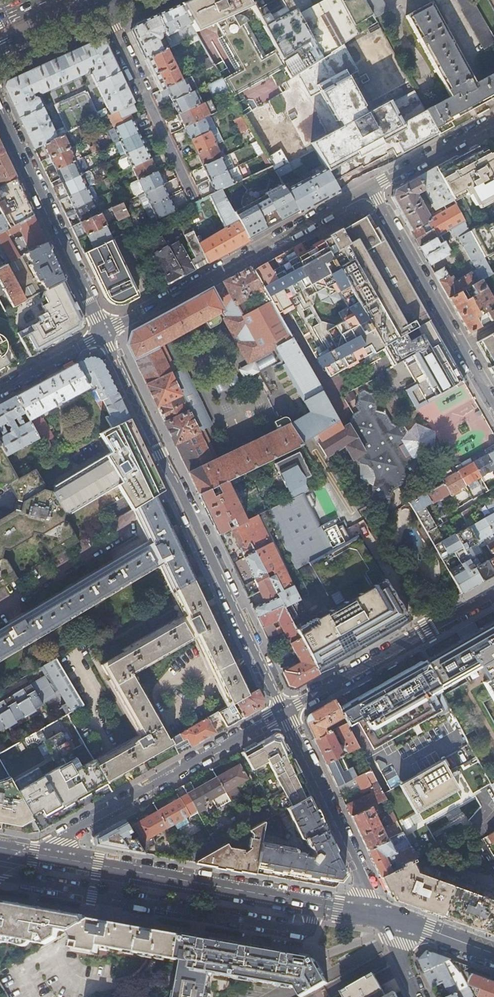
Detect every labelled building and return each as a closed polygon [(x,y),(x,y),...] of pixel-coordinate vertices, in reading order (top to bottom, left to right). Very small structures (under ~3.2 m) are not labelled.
[(194,33),(209,26),(222,20),(225,25),(224,26),(225,29),(221,32),(224,36),(218,39),(237,72),(222,81),(228,91),(231,97),(241,91),(248,87),(285,65),(247,0),(193,0),(179,6),(194,33)] [(296,74),(322,57),(289,0),(278,0),(286,13),(270,21),(259,0),(247,0),(285,65),(291,77),(296,74)] [(322,57),(343,44),(359,34),(354,25),(340,0),(325,0),(313,7),(309,0),(289,0),(322,57)] [(354,25),(373,14),(372,13),(365,0),(340,0),(354,25)] [(375,19),(388,11),(382,0),(365,0),(372,13),(373,14),(375,19)] [(463,10),(461,11),(483,50),(493,44),(493,38),(472,0),(457,0),(463,10)] [(425,110),(437,133),(439,135),(454,127),(451,121),(469,111),(493,98),(493,77),(477,87),(475,83),(429,3),(405,16),(450,97),(425,110)] [(156,14),(155,14),(163,33),(170,47),(195,35),(194,33),(179,6),(178,4),(163,11),(156,14)] [(155,14),(133,24),(132,28),(131,32),(144,59),(162,51),(157,40),(158,39),(159,37),(159,35),(163,33),(155,14)] [(8,82),(7,85),(5,89),(29,139),(34,149),(43,144),(62,136),(106,115),(132,103),(103,44),(100,42),(97,41),(95,42),(80,49),(35,69),(21,76),(8,82)] [(439,135),(437,133),(425,110),(417,96),(413,89),(389,102),(388,101),(364,113),(361,107),(362,107),(346,76),(357,70),(343,44),(322,57),(296,74),(309,97),(319,91),(335,121),(336,121),(340,127),(311,143),(325,169),(331,179),(332,181),(368,162),(369,163),(392,151),(396,158),(439,135)] [(162,51),(144,59),(159,91),(164,88),(180,81),(179,78),(165,49),(162,51)] [(213,65),(209,58),(197,63),(201,71),(207,68),(213,65)] [(221,78),(213,65),(207,68),(214,81),(221,78)] [(241,91),(231,97),(235,103),(242,115),(243,117),(281,92),(277,86),(291,77),(285,65),(248,87),(241,91)] [(475,83),(477,87),(493,77),(493,73),(475,83)] [(214,81),(209,83),(215,96),(228,91),(222,81),(221,78),(214,81)] [(164,88),(171,101),(190,92),(184,79),(183,79),(180,81),(164,88)] [(195,90),(190,92),(196,105),(201,103),(195,90)] [(190,92),(171,101),(177,114),(196,105),(190,92)] [(278,95),(268,101),(276,115),(285,110),(278,95)] [(215,112),(209,99),(201,103),(196,105),(177,114),(174,115),(177,121),(180,120),(183,127),(209,115),(215,112)] [(135,111),(132,103),(106,115),(112,128),(131,119),(129,114),(135,111)] [(235,103),(228,106),(235,119),(242,115),(235,103)] [(294,112),(288,115),(291,121),(297,117),(294,112)] [(209,115),(183,127),(189,140),(209,131),(204,121),(210,118),(209,115)] [(243,117),(242,115),(235,119),(242,131),(249,128),(243,117)] [(215,128),(210,118),(204,121),(209,131),(213,129),(215,128)] [(138,132),(131,119),(112,128),(119,141),(138,132)] [(213,129),(209,131),(215,144),(220,142),(213,129)] [(209,131),(189,140),(196,153),(215,144),(209,131)] [(138,132),(119,141),(125,154),(144,145),(138,132)] [(62,136),(43,144),(49,157),(68,148),(62,136)] [(466,153),(465,153),(456,158),(455,156),(452,155),(433,166),(434,168),(435,170),(449,196),(461,189),(465,196),(468,194),(474,206),(476,205),(493,194),(493,152),(487,141),(475,147),(475,146),(472,145),(465,149),(465,151),(466,153)] [(215,144),(196,153),(202,166),(221,157),(215,144)] [(144,145),(125,154),(131,167),(150,158),(144,145)] [(72,147),(68,148),(74,162),(78,160),(72,147)] [(68,148),(49,157),(55,170),(74,162),(68,148)] [(165,157),(163,152),(152,157),(154,162),(165,157)] [(278,152),(267,158),(271,165),(275,171),(287,164),(288,164),(282,153),(278,152)] [(267,158),(264,153),(261,155),(268,167),(271,165),(267,158)] [(118,160),(118,162),(120,167),(122,168),(126,169),(127,169),(131,167),(125,154),(120,156),(118,160)] [(15,178),(9,166),(4,155),(0,157),(0,185),(15,178)] [(221,157),(202,166),(208,179),(227,170),(221,157)] [(150,158),(131,167),(134,173),(137,180),(156,171),(150,158)] [(287,164),(275,171),(277,175),(278,177),(298,166),(303,174),(306,171),(299,158),(288,164),(287,164)] [(78,160),(74,162),(80,175),(85,172),(79,159),(78,160)] [(74,162),(55,170),(46,174),(49,181),(50,183),(59,179),(61,183),(80,175),(74,162)] [(235,167),(227,170),(233,183),(241,179),(235,167)] [(408,228),(419,247),(434,239),(439,236),(464,222),(454,205),(429,219),(415,194),(423,190),(434,211),(452,201),(449,196),(435,170),(434,168),(393,190),(391,198),(408,228)] [(286,190),(298,211),(299,213),(338,192),(332,181),(331,179),(325,169),(290,188),(286,190)] [(227,170),(208,179),(214,192),(221,189),(233,183),(227,170)] [(162,184),(156,171),(137,180),(143,193),(162,184)] [(86,188),(80,175),(61,183),(67,196),(86,188)] [(2,214),(10,228),(33,216),(29,209),(26,203),(21,191),(18,185),(15,178),(0,185),(0,211),(2,214)] [(168,197),(180,192),(175,179),(163,184),(168,197)] [(133,182),(131,183),(130,188),(133,194),(137,196),(138,196),(143,193),(137,180),(133,182)] [(138,196),(144,209),(149,206),(168,197),(162,184),(143,193),(138,196)] [(265,195),(233,213),(247,238),(298,211),(286,190),(283,185),(282,184),(265,194),(265,195)] [(93,201),(86,188),(67,196),(73,210),(93,201)] [(224,228),(198,243),(207,263),(248,240),(247,238),(233,213),(226,201),(226,200),(221,189),(214,192),(208,195),(224,228)] [(461,189),(449,196),(452,201),(453,203),(465,196),(461,189)] [(477,207),(476,205),(474,206),(468,194),(465,196),(453,203),(454,205),(464,222),(469,231),(471,230),(470,228),(479,222),(480,224),(482,223),(485,229),(491,226),(493,227),(493,198),(477,207)] [(476,205),(477,207),(493,198),(493,194),(476,205)] [(168,197),(149,206),(156,219),(175,210),(168,197)] [(96,199),(93,201),(99,214),(102,212),(96,199)] [(200,225),(211,220),(202,199),(191,204),(200,225)] [(93,201),(73,210),(76,216),(80,222),(99,214),(93,201)] [(127,216),(121,203),(110,208),(117,221),(127,216)] [(73,210),(65,214),(68,220),(76,216),(73,210)] [(2,214),(0,215),(0,234),(10,228),(2,214)] [(101,219),(99,214),(80,222),(71,226),(76,237),(77,240),(105,227),(106,226),(103,218),(101,219)] [(10,262),(45,243),(37,227),(33,216),(10,228),(0,234),(0,245),(10,262)] [(321,241),(321,242),(359,307),(358,308),(371,329),(381,347),(428,320),(429,320),(376,227),(371,230),(363,217),(339,230),(338,229),(325,236),(326,238),(321,241)] [(481,280),(492,273),(483,256),(469,231),(464,222),(439,236),(442,242),(437,245),(434,239),(419,247),(423,254),(424,256),(429,264),(450,253),(448,250),(452,248),(448,242),(444,245),(443,242),(452,237),(450,235),(455,233),(475,269),(453,281),(451,282),(443,268),(433,273),(436,277),(448,298),(460,292),(467,288),(481,280)] [(491,226),(485,229),(482,223),(480,224),(471,230),(469,231),(483,256),(485,255),(493,250),(493,227),(491,226)] [(105,227),(77,240),(83,252),(111,240),(105,227)] [(198,243),(192,231),(183,235),(194,258),(189,261),(180,245),(169,251),(164,243),(160,237),(146,245),(151,254),(150,255),(167,285),(191,271),(207,263),(198,243)] [(439,236),(434,239),(437,245),(442,242),(439,236)] [(139,297),(111,240),(83,252),(93,273),(104,296),(105,299),(108,301),(110,303),(113,304),(116,305),(118,305),(121,305),(124,305),(128,303),(139,297)] [(169,251),(180,245),(178,242),(169,247),(166,241),(164,243),(169,251)] [(300,245),(253,271),(274,307),(277,314),(298,302),(303,311),(312,306),(312,305),(316,294),(315,292),(322,287),(327,296),(336,291),(341,299),(347,310),(339,315),(342,320),(334,324),(323,324),(322,321),(312,327),(322,344),(327,353),(319,357),(318,357),(328,375),(331,376),(356,362),(355,360),(362,356),(363,357),(381,347),(371,329),(358,308),(359,307),(321,242),(304,252),(300,245)] [(5,294),(12,307),(63,280),(45,243),(10,262),(0,245),(0,256),(0,257),(3,259),(4,260),(6,265),(0,268),(0,297),(5,294)] [(485,255),(487,259),(493,254),(493,250),(485,255)] [(487,259),(485,255),(483,256),(492,273),(493,272),(493,254),(487,259)] [(451,282),(453,281),(445,266),(443,268),(451,282)] [(131,333),(127,345),(152,399),(169,433),(185,467),(198,495),(204,492),(219,485),(230,479),(234,477),(251,469),(276,457),(301,445),(289,425),(285,420),(283,418),(280,418),(271,422),(275,430),(218,459),(212,461),(198,434),(212,427),(203,409),(189,415),(178,393),(193,387),(184,369),(176,372),(170,375),(156,345),(162,342),(203,320),(207,328),(218,323),(218,321),(218,319),(216,314),(220,311),(247,363),(276,347),(285,364),(282,366),(302,401),(320,390),(320,389),(296,346),(277,314),(274,307),(253,271),(252,270),(251,268),(247,270),(209,290),(171,311),(131,333)] [(9,321),(10,324),(15,333),(29,357),(44,349),(78,331),(80,325),(81,319),(63,280),(12,307),(4,312),(9,321)] [(493,318),(493,303),(481,280),(467,288),(471,296),(465,300),(460,292),(448,298),(451,303),(465,328),(468,333),(480,326),(475,318),(484,313),(485,315),(487,314),(490,320),(493,318)] [(315,292),(316,294),(320,301),(333,304),(341,299),(336,291),(327,296),(322,287),(315,292)] [(428,320),(381,347),(383,351),(392,366),(402,360),(405,390),(416,410),(464,382),(428,320)] [(5,371),(4,370),(15,365),(2,340),(15,333),(10,324),(6,322),(5,322),(0,321),(0,376),(4,374),(5,371)] [(309,332),(303,335),(306,340),(311,337),(309,332)] [(493,364),(493,332),(478,341),(492,365),(493,364)] [(489,366),(492,365),(478,341),(476,342),(489,366)] [(156,345),(170,375),(176,372),(162,342),(156,345)] [(314,349),(319,357),(327,353),(322,344),(314,349)] [(381,347),(363,357),(365,361),(383,351),(381,347)] [(272,352),(252,363),(258,373),(277,363),(272,352)] [(105,417),(110,427),(129,419),(100,360),(94,358),(89,356),(85,358),(75,364),(89,388),(94,385),(96,389),(90,392),(92,394),(96,402),(99,401),(102,408),(104,409),(105,408),(109,415),(105,417)] [(46,379),(15,396),(28,421),(55,406),(56,408),(61,405),(60,403),(89,388),(75,364),(66,369),(54,375),(46,379)] [(233,374),(210,385),(215,395),(238,384),(233,374)] [(203,409),(193,387),(178,393),(189,415),(203,409)] [(342,428),(320,390),(302,401),(309,413),(300,419),(316,445),(318,443),(342,428)] [(318,443),(326,457),(345,446),(352,459),(353,461),(359,466),(367,467),(373,478),(371,487),(372,493),(369,499),(372,504),(378,504),(384,507),(389,504),(389,498),(392,491),(391,489),(398,485),(403,485),(405,477),(411,476),(417,479),(422,475),(422,469),(425,463),(422,458),(415,458),(410,455),(399,462),(393,451),(403,445),(403,438),(404,436),(406,432),(403,427),(390,424),(384,413),(375,411),(375,404),(378,399),(375,394),(368,394),(363,391),(358,394),(358,401),(355,406),(358,412),(361,417),(356,420),(353,415),(350,421),(350,428),(348,424),(342,428),(318,443)] [(87,397),(106,430),(110,427),(105,417),(97,403),(96,402),(92,394),(87,397)] [(15,396),(0,404),(0,446),(5,456),(38,438),(33,429),(28,421),(15,396)] [(361,417),(358,412),(353,415),(356,420),(361,417)] [(18,578),(7,559),(1,558),(4,550),(9,551),(31,537),(32,532),(41,534),(40,539),(51,558),(78,542),(67,523),(62,522),(64,513),(69,514),(117,486),(124,497),(131,510),(155,497),(163,492),(146,462),(148,461),(129,419),(110,427),(106,430),(98,434),(109,452),(53,486),(51,491),(42,489),(44,484),(35,469),(18,479),(13,470),(5,456),(0,446),(0,482),(8,484),(17,501),(22,502),(20,510),(15,509),(0,518),(0,589),(18,578)] [(316,445),(300,419),(289,425),(301,445),(303,449),(305,451),(316,445)] [(399,462),(410,455),(415,458),(432,454),(434,433),(414,424),(404,436),(403,438),(403,445),(393,451),(399,462)] [(33,429),(38,438),(42,447),(50,461),(56,457),(46,441),(48,440),(40,425),(33,429)] [(326,457),(329,461),(344,452),(349,461),(352,459),(345,446),(326,457)] [(484,450),(469,458),(472,463),(480,477),(493,469),(493,468),(487,454),(484,450)] [(308,490),(305,484),(304,478),(309,475),(298,452),(274,464),(285,488),(291,499),(308,490)] [(462,465),(461,463),(454,466),(457,471),(464,485),(477,478),(480,477),(472,463),(462,468),(462,465)] [(360,479),(371,487),(373,478),(367,467),(359,466),(360,479)] [(449,469),(438,475),(443,483),(449,493),(449,494),(451,493),(464,485),(457,471),(452,474),(449,469)] [(480,477),(477,478),(476,484),(482,494),(488,491),(484,484),(480,477)] [(204,492),(198,495),(199,498),(214,528),(217,535),(236,526),(249,519),(247,515),(243,517),(228,485),(232,483),(230,479),(219,485),(204,492)] [(490,480),(484,484),(488,491),(493,488),(490,480)] [(449,493),(443,483),(426,493),(432,503),(435,501),(449,493)] [(350,524),(347,519),(339,523),(336,518),(322,525),(311,506),(314,505),(311,501),(314,499),(311,493),(305,496),(303,493),(294,497),(291,499),(270,509),(268,510),(272,517),(270,518),(295,570),(296,569),(348,540),(343,531),(347,529),(352,527),(350,524)] [(426,493),(410,502),(426,532),(436,527),(425,506),(432,503),(426,493)] [(449,494),(455,504),(457,503),(451,493),(449,494)] [(490,496),(483,500),(487,508),(493,511),(493,503),(490,496)] [(131,510),(131,511),(138,524),(148,545),(158,566),(171,593),(194,579),(190,571),(183,558),(166,520),(161,511),(155,497),(131,510)] [(435,501),(432,503),(437,512),(440,510),(435,501)] [(460,513),(468,528),(477,543),(479,548),(484,545),(483,543),(479,541),(489,535),(492,541),(493,539),(493,538),(483,519),(470,526),(473,516),(468,509),(460,513)] [(236,526),(217,535),(228,558),(236,575),(242,589),(247,598),(260,592),(265,602),(252,609),(256,618),(263,615),(282,606),(283,607),(298,599),(298,598),(307,594),(296,569),(295,570),(270,518),(272,517),(268,510),(254,516),(249,519),(236,526)] [(483,519),(493,538),(493,533),(493,512),(483,519)] [(455,536),(454,534),(443,539),(436,527),(426,532),(434,545),(441,559),(461,547),(455,536)] [(468,528),(455,536),(461,547),(481,582),(493,574),(487,561),(482,554),(474,558),(468,547),(477,543),(468,528)] [(343,531),(348,540),(352,537),(347,529),(343,531)] [(348,540),(296,569),(307,594),(298,598),(298,599),(283,607),(300,639),(318,674),(338,663),(378,641),(401,627),(402,626),(403,625),(404,624),(404,622),(405,620),(405,618),(405,616),(405,614),(404,612),(391,590),(366,550),(357,535),(352,537),(348,540)] [(493,552),(493,553),(493,539),(492,541),(485,545),(490,554),(493,552)] [(148,545),(129,556),(43,607),(0,633),(0,660),(92,605),(158,566),(148,545)] [(461,547),(441,559),(460,593),(481,582),(461,547)] [(220,635),(194,579),(171,593),(183,619),(194,640),(225,707),(232,704),(234,702),(248,694),(239,675),(220,635)] [(300,639),(283,607),(282,606),(263,615),(256,618),(262,630),(266,639),(283,632),(289,644),(300,639)] [(194,640),(183,619),(149,639),(101,666),(113,687),(141,736),(127,744),(107,756),(95,763),(98,768),(106,783),(118,776),(139,764),(172,746),(169,740),(167,736),(149,704),(133,676),(166,657),(194,640)] [(478,629),(493,658),(493,620),(478,629)] [(461,639),(477,669),(480,667),(488,682),(486,684),(493,699),(493,658),(478,629),(469,634),(461,639)] [(318,674),(300,639),(289,644),(299,662),(286,670),(285,667),(281,669),(288,685),(292,686),(295,687),(318,674)] [(442,650),(458,680),(477,669),(461,639),(442,650)] [(423,660),(440,690),(458,680),(442,650),(423,660)] [(65,703),(70,712),(82,705),(74,692),(56,659),(44,666),(48,673),(60,694),(65,703)] [(423,660),(362,695),(386,739),(439,709),(431,695),(440,690),(423,660)] [(48,673),(44,676),(56,696),(60,694),(48,673)] [(44,676),(29,685),(41,705),(56,696),(44,676)] [(493,702),(493,699),(486,684),(484,685),(493,702)] [(41,705),(29,685),(0,701),(0,729),(3,727),(4,729),(16,722),(15,720),(22,716),(23,718),(35,711),(34,709),(41,705)] [(258,692),(257,689),(248,694),(234,702),(242,717),(260,707),(261,703),(262,700),(258,692)] [(344,722),(345,724),(346,727),(356,721),(370,747),(386,739),(362,695),(337,709),(341,716),(343,720),(344,722)] [(306,723),(314,739),(322,735),(345,724),(344,722),(343,720),(328,728),(326,725),(329,723),(330,723),(336,720),(336,719),(341,716),(337,709),(333,701),(308,715),(307,719),(306,723)] [(70,712),(65,703),(58,707),(63,716),(67,714),(70,712)] [(169,740),(172,746),(177,754),(183,751),(221,730),(240,719),(232,704),(225,707),(222,709),(197,723),(197,722),(178,733),(179,734),(169,740)] [(439,709),(386,739),(387,742),(441,712),(439,709)] [(358,748),(346,727),(345,724),(322,735),(314,739),(325,764),(335,759),(339,757),(358,748)] [(11,783),(31,818),(40,812),(44,818),(81,797),(106,783),(95,763),(93,760),(79,768),(74,758),(73,759),(69,752),(70,751),(60,733),(42,743),(52,761),(54,760),(57,767),(41,776),(37,769),(11,783)] [(271,734),(270,736),(255,745),(243,752),(240,753),(260,788),(266,799),(275,815),(287,808),(307,796),(305,790),(302,785),(305,783),(300,772),(295,764),(292,765),(288,755),(283,744),(281,740),(281,738),(279,735),(277,733),(274,733),(271,734)] [(386,739),(370,747),(372,750),(387,742),(386,739)] [(241,749),(243,752),(255,745),(253,742),(241,749)] [(408,780),(430,823),(474,797),(480,807),(468,821),(471,825),(480,818),(493,808),(493,791),(486,777),(472,751),(469,745),(408,780)] [(339,757),(325,764),(328,769),(336,787),(350,781),(354,779),(355,778),(351,768),(346,770),(339,757)] [(215,777),(229,801),(238,796),(233,787),(246,780),(238,765),(215,777)] [(376,782),(370,771),(355,778),(354,779),(358,787),(361,794),(371,789),(369,785),(376,782)] [(194,789),(186,794),(192,804),(194,809),(195,810),(197,813),(204,809),(202,805),(214,797),(220,807),(229,802),(229,801),(215,777),(194,789)] [(18,825),(19,825),(31,818),(11,783),(9,779),(6,780),(0,782),(0,822),(18,825)] [(430,823),(408,780),(382,795),(385,800),(398,827),(402,834),(405,840),(409,847),(415,857),(436,845),(426,825),(430,823)] [(350,781),(336,787),(338,789),(339,792),(349,787),(351,784),(350,781)] [(182,786),(186,794),(194,789),(189,782),(182,786)] [(379,789),(376,782),(369,785),(371,789),(373,792),(379,789)] [(179,798),(186,794),(182,786),(178,788),(174,790),(179,798)] [(385,800),(382,795),(379,789),(373,792),(345,805),(350,816),(370,807),(385,800)] [(192,804),(186,794),(179,798),(157,811),(165,826),(172,821),(180,817),(187,813),(188,814),(195,810),(194,809),(192,804)] [(275,815),(269,819),(262,822),(258,849),(253,873),(269,876),(286,879),(302,882),(334,887),(344,874),(333,851),(334,851),(332,847),(330,843),(330,844),(318,817),(314,810),(307,796),(287,808),(275,815)] [(237,815),(239,819),(241,823),(246,832),(248,831),(253,828),(262,822),(269,819),(275,815),(266,799),(237,815)] [(380,827),(370,807),(350,816),(354,824),(358,832),(367,850),(402,834),(398,827),(383,834),(381,830),(383,829),(382,826),(380,827)] [(157,811),(127,827),(129,831),(134,840),(140,850),(153,842),(155,842),(151,834),(165,826),(157,811)] [(180,817),(172,821),(174,825),(177,825),(181,823),(182,820),(180,817)] [(31,818),(19,825),(20,827),(32,820),(31,818)] [(140,850),(134,840),(124,838),(123,835),(129,831),(127,827),(122,820),(101,832),(91,837),(94,845),(103,846),(127,851),(142,853),(140,850)] [(213,851),(193,862),(200,864),(249,872),(253,873),(258,849),(262,822),(253,828),(248,831),(250,834),(249,838),(248,838),(246,847),(248,847),(248,848),(243,852),(242,852),(242,850),(228,847),(226,844),(222,846),(217,849),(213,851)] [(222,835),(227,843),(246,832),(241,823),(222,835)] [(412,859),(415,857),(409,847),(395,853),(392,846),(405,840),(402,834),(367,850),(379,877),(390,871),(386,863),(388,862),(389,863),(391,863),(392,862),(394,867),(392,868),(393,870),(401,866),(400,865),(412,859)] [(212,840),(217,849),(222,846),(217,837),(212,840)] [(395,853),(409,847),(405,840),(392,846),(395,853)] [(412,859),(400,865),(401,866),(393,870),(390,871),(379,877),(384,888),(389,898),(397,901),(452,921),(493,936),(493,897),(491,891),(437,871),(434,879),(416,873),(411,864),(414,862),(412,859)] [(390,871),(393,870),(392,868),(394,867),(392,862),(391,863),(389,863),(388,862),(386,863),(390,871)] [(68,934),(78,928),(91,921),(89,920),(87,917),(66,913),(37,908),(33,907),(0,901),(0,973),(68,934)] [(78,928),(68,934),(73,941),(73,943),(71,943),(70,948),(72,949),(97,954),(98,947),(176,961),(176,957),(180,936),(152,931),(122,926),(105,923),(91,921),(78,928)] [(174,996),(206,996),(210,973),(221,975),(296,988),(299,996),(303,996),(327,983),(320,971),(314,959),(286,954),(278,953),(259,950),(243,947),(225,944),(213,942),(198,939),(180,936),(176,957),(181,958),(174,996)] [(423,970),(424,972),(434,968),(443,963),(450,960),(444,958),(427,952),(423,956),(419,961),(423,970)] [(434,968),(424,972),(432,989),(451,979),(443,963),(434,968)] [(463,972),(462,973),(469,986),(475,989),(474,994),(474,995),(479,996),(493,996),(493,983),(487,980),(463,972)] [(469,986),(462,973),(457,975),(462,985),(448,991),(451,996),(455,995),(470,988),(469,986)] [(340,993),(342,996),(381,996),(379,993),(382,991),(372,974),(367,977),(353,985),(340,993)] [(451,996),(469,996),(474,995),(474,994),(471,989),(470,988),(455,995),(451,996)]
